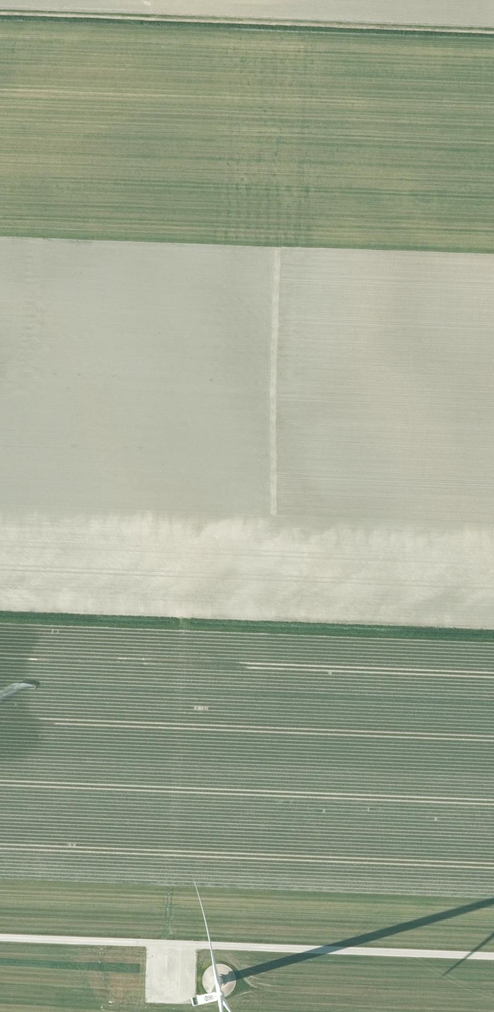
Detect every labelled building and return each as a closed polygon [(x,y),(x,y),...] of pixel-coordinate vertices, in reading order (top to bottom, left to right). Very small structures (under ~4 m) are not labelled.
[(214,979),(214,980),(214,981),(214,982),(215,982),(215,983),(216,984),(217,985),(218,985),(219,985),(220,985),(221,985),(222,985),(223,985),(223,984),(224,984),(224,983),(225,983),(225,982),(225,981),(226,981),(226,980),(226,979),(226,978),(225,977),(225,976),(224,975),(223,974),(222,974),(221,974),(221,973),(220,973),(219,973),(218,974),(217,974),(216,974),(216,975),(215,975),(215,976),(214,977),(214,978),(214,979)]
